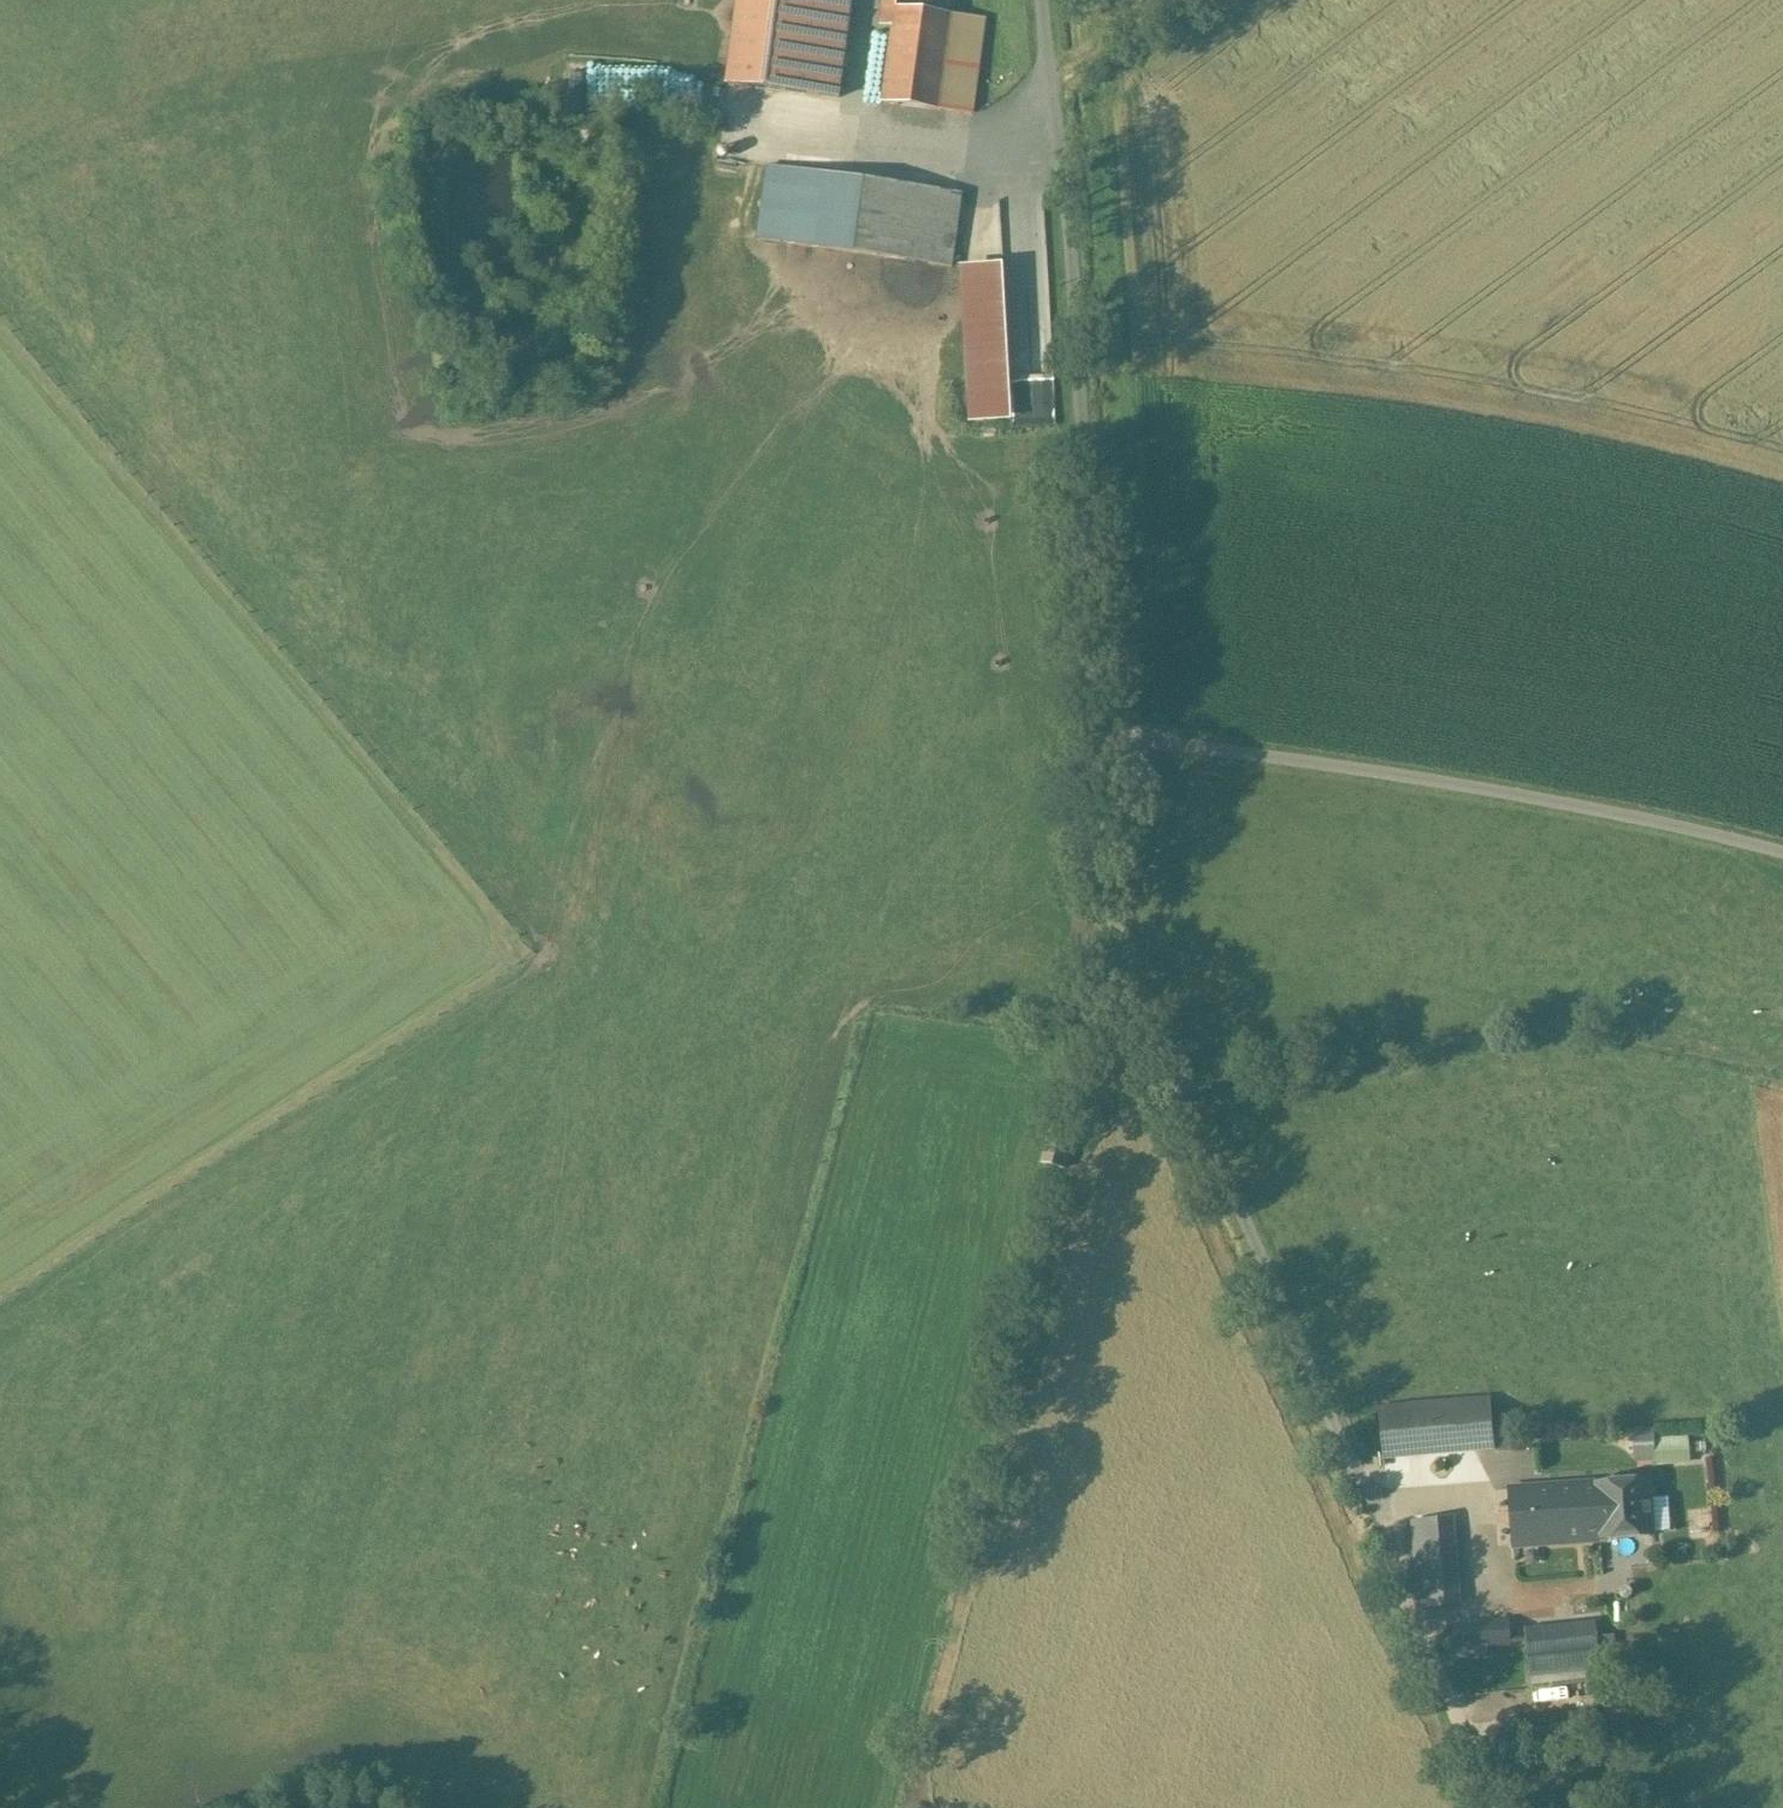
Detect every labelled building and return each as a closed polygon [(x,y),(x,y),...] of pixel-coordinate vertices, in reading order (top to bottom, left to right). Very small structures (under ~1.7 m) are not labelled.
[(729,84),(821,96),(833,0),(739,0),(729,84)] [(896,8),(897,0),(885,0),(882,26),(895,27),(884,104),(972,115),(984,19),(896,8)] [(571,105),(665,103),(664,64),(570,66),(571,105)] [(837,176),(769,167),(759,240),(826,250),(837,176)] [(962,194),(837,176),(826,250),(952,267),(962,194)] [(969,423),(1013,421),(1006,263),(962,264),(969,423)] [(1074,1132),(1052,1126),(1043,1164),(1065,1169),(1074,1132)] [(1491,1398),(1379,1408),(1384,1458),(1495,1450),(1491,1398)] [(1636,1442),(1657,1442),(1657,1428),(1635,1428),(1636,1442)] [(1688,1440),(1661,1442),(1663,1463),(1690,1461),(1688,1440)] [(1650,1480),(1512,1490),(1517,1561),(1535,1559),(1534,1544),(1601,1539),(1654,1536),(1650,1480)] [(1452,1520),(1414,1523),(1420,1607),(1458,1604),(1452,1520)] [(1601,1539),(1534,1544),(1535,1559),(1517,1561),(1518,1570),(1603,1564),(1601,1539)] [(1509,1621),(1454,1625),(1456,1658),(1488,1655),(1487,1647),(1511,1645),(1509,1621)] [(1596,1625),(1526,1633),(1530,1673),(1600,1665),(1597,1637),(1596,1625)] [(1613,1635),(1597,1637),(1600,1665),(1616,1664),(1613,1635)]
